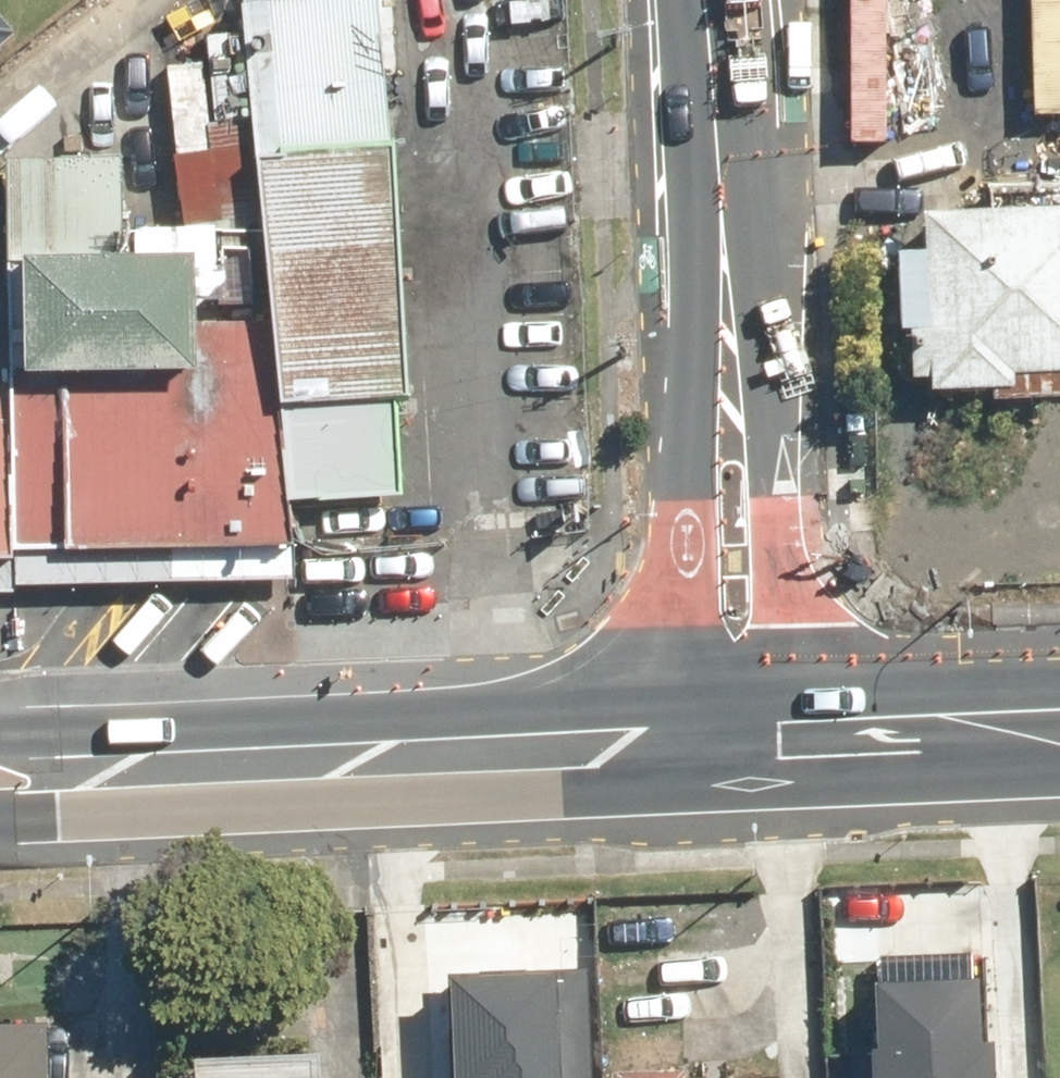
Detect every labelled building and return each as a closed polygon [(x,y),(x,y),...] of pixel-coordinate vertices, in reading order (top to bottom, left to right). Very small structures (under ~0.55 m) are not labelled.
[(370,0),(273,0),(250,1),(273,379),(282,506),(401,499),(370,0)] [(19,31),(0,8),(0,46),(19,31)] [(933,214),(945,385),(1059,377),(1059,205),(933,214)] [(15,255),(18,373),(190,369),(187,251),(15,255)] [(9,384),(11,558),(293,552),(282,506),(273,379),(9,384)] [(0,384),(0,559),(11,558),(9,384),(0,384)] [(1003,1032),(988,1033),(985,974),(972,974),(971,950),(882,954),(887,1042),(875,1043),(877,1077),(1005,1077),(1003,1032)] [(594,961),(452,967),(456,1077),(599,1077),(594,961)] [(49,1021),(0,1023),(0,1077),(52,1077),(49,1021)] [(202,1077),(321,1077),(320,1065),(201,1069),(202,1077)] [(613,1068),(613,1077),(691,1077),(691,1066),(613,1068)]
